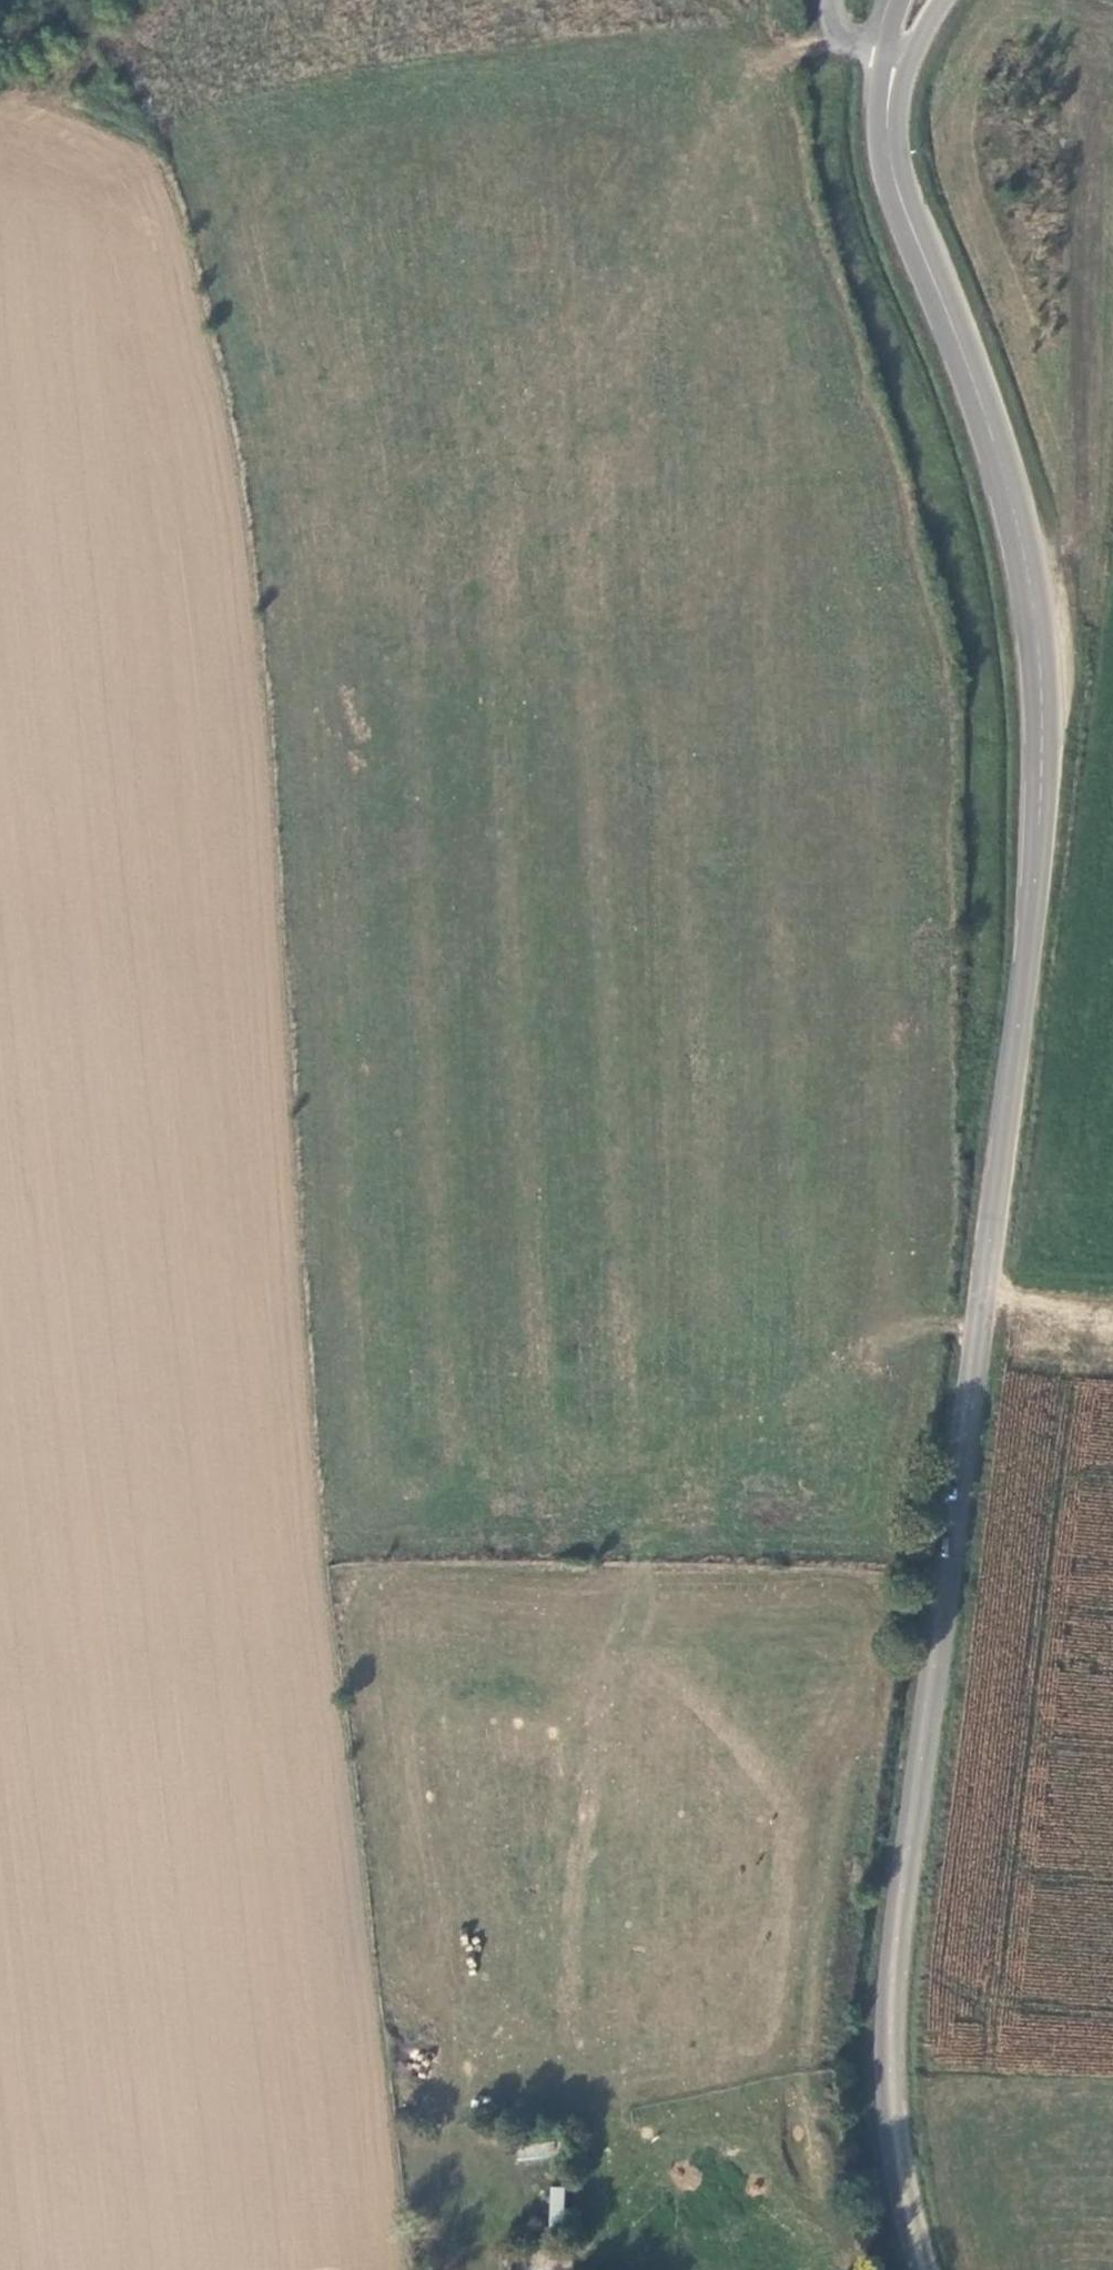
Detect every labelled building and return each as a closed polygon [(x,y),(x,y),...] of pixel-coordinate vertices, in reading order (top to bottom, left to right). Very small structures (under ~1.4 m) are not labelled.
[(549,2187),(548,2227),(563,2228),(564,2187),(549,2187)]
